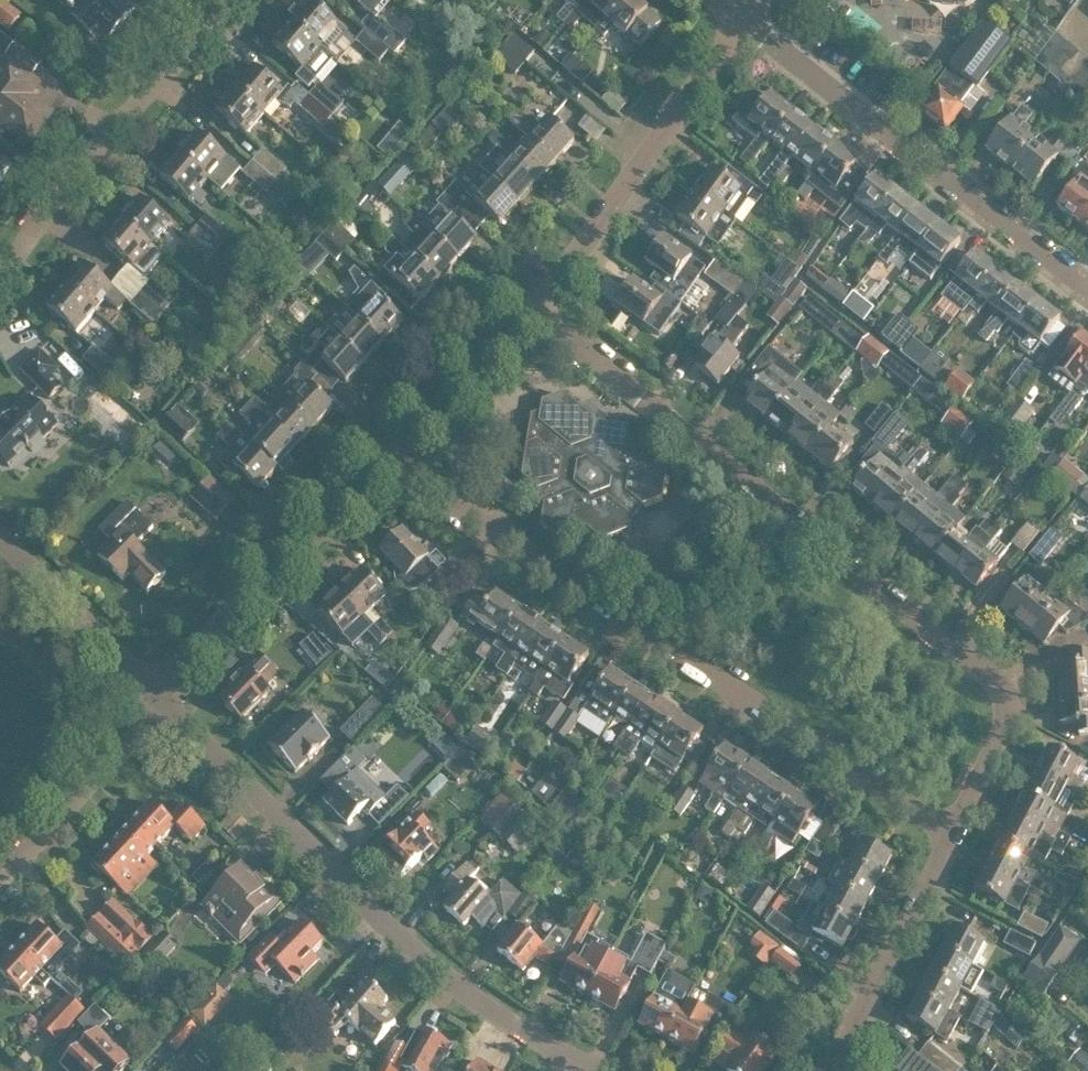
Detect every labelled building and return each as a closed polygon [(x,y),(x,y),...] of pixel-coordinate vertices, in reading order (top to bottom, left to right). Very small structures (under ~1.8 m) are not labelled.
[(109,31),(134,6),(128,0),(64,0),(66,3),(71,8),(69,10),(88,28),(97,19),(109,31)] [(291,19),(321,45),(340,23),(313,0),(308,0),(291,19)] [(371,10),(380,0),(359,0),(371,10)] [(579,0),(566,0),(555,13),(563,19),(579,0)] [(615,0),(579,0),(563,19),(561,22),(568,27),(590,1),(604,13),(615,0)] [(604,13),(593,27),(600,33),(611,19),(626,31),(640,42),(660,18),(647,7),(647,6),(640,0),(615,0),(604,13)] [(834,11),(842,1),(841,0),(820,0),(834,11)] [(997,5),(1001,8),(1006,8),(1009,4),(1009,0),(997,0),(997,5)] [(8,27),(18,14),(0,1),(0,21),(8,27)] [(367,25),(395,49),(406,36),(378,12),(367,25)] [(69,35),(75,28),(65,19),(59,25),(69,35)] [(321,45),(291,19),(272,41),(302,67),(296,74),(308,85),(334,56),(321,45)] [(950,64),(953,67),(920,111),(943,128),(962,104),(959,102),(974,82),(977,85),(1011,40),(984,19),(950,64)] [(351,37),(375,58),(386,45),(362,24),(351,37)] [(532,39),(540,46),(550,35),(541,28),(532,39)] [(14,41),(0,31),(0,53),(3,56),(14,41)] [(1068,41),(1056,31),(1036,59),(1047,68),(1051,62),(1068,41)] [(513,32),(504,43),(524,60),(533,50),(513,32)] [(1077,49),(1068,41),(1051,62),(1062,70),(1077,49)] [(524,60),(504,43),(495,54),(515,71),(524,60)] [(1087,58),(1077,49),(1062,70),(1072,78),(1087,58)] [(571,52),(561,63),(582,80),(590,69),(571,52)] [(29,75),(3,56),(2,57),(0,55),(0,119),(28,140),(50,110),(32,97),(30,86),(35,80),(29,75)] [(1087,58),(1072,78),(1081,86),(1087,76),(1087,59),(1087,58)] [(1062,70),(1052,62),(1047,68),(1060,79),(1065,73),(1062,70)] [(334,113),(309,92),(296,80),(292,85),(288,82),(283,89),(253,64),(234,85),(264,111),(274,99),(289,106),(294,100),(323,126),(331,116),(334,113)] [(432,84),(445,95),(455,84),(441,73),(432,84)] [(319,80),(309,92),(334,113),(343,101),(319,80)] [(246,132),(264,111),(234,85),(216,107),(246,132)] [(749,163),(771,135),(792,107),(770,90),(762,100),(752,91),(731,117),(733,118),(733,117),(755,135),(739,156),(749,163)] [(429,120),(441,131),(460,111),(448,99),(429,120)] [(986,148),(1010,167),(1034,136),(1021,126),(1032,113),(1021,104),(986,148)] [(543,148),(554,158),(573,137),(549,115),(535,129),(511,107),(505,114),(529,136),(543,148)] [(792,151),(814,124),(792,107),(771,135),(782,143),(773,155),(783,163),(792,151)] [(331,116),(323,126),(333,135),(342,125),(331,116)] [(399,120),(388,133),(399,142),(410,129),(399,120)] [(835,141),(814,124),(792,151),(813,168),(835,141)] [(486,134),(500,147),(506,140),(492,128),(486,134)] [(219,187),(238,165),(225,154),(196,130),(189,138),(186,135),(182,136),(176,143),(176,147),(179,149),(178,151),(207,177),(219,187)] [(1034,136),(1010,167),(1033,185),(1068,141),(1057,132),(1046,146),(1034,136)] [(493,177),(517,199),(536,179),(511,157),(500,147),(486,134),(478,143),(490,153),(487,156),(500,168),(493,177)] [(511,157),(536,179),(554,158),(529,136),(511,157)] [(836,185),(857,158),(835,141),(813,168),(795,191),(802,196),(820,173),(836,185)] [(424,150),(416,142),(406,151),(414,160),(424,150)] [(261,148),(253,157),(274,176),(277,178),(285,168),(286,167),(285,167),(262,147),(261,148)] [(207,177),(178,151),(159,173),(188,199),(207,177)] [(388,171),(400,182),(417,164),(404,153),(388,171)] [(11,165),(0,156),(0,178),(11,165)] [(253,157),(242,170),(267,190),(278,200),(288,188),(277,178),(274,176),(253,157)] [(1080,221),(1087,210),(1087,160),(1086,158),(1083,162),(1070,179),(1075,182),(1058,204),(1080,221)] [(783,163),(773,175),(780,180),(790,168),(783,163)] [(763,189),(744,175),(730,164),(723,173),(711,165),(694,189),(731,215),(746,194),(756,199),(763,189)] [(756,178),(763,184),(772,174),(764,167),(756,178)] [(445,189),(449,192),(453,196),(481,221),(489,211),(499,220),(501,218),(516,201),(517,199),(493,177),(484,169),(466,189),(454,179),(445,189)] [(877,214),(897,188),(875,172),(855,197),(838,219),(847,227),(854,219),(866,228),(877,214)] [(898,230),(918,204),(897,188),(877,214),(866,228),(858,238),(865,243),(883,219),(898,230)] [(718,242),(735,218),(731,215),(694,189),(677,214),(706,234),(718,242)] [(481,221),(453,196),(449,192),(422,222),(458,255),(477,235),(472,230),(481,221)] [(355,199),(366,209),(372,202),(361,193),(355,199)] [(140,196),(122,217),(151,243),(164,253),(152,242),(170,221),(140,196)] [(795,200),(789,208),(794,212),(800,204),(795,200)] [(911,257),(919,247),(938,221),(918,204),(898,230),(879,254),(886,258),(895,245),(911,257)] [(1080,221),(1087,227),(1087,210),(1080,221)] [(229,233),(206,213),(196,225),(219,245),(229,233)] [(440,276),(458,255),(422,222),(411,213),(405,220),(418,231),(406,245),(440,276)] [(151,243),(122,217),(103,239),(145,275),(146,274),(145,273),(162,254),(163,254),(164,253),(151,243)] [(333,220),(324,230),(343,246),(351,237),(333,220)] [(931,276),(940,263),(960,238),(939,221),(938,221),(919,247),(911,257),(909,259),(931,276)] [(219,245),(196,225),(186,236),(210,256),(212,254),(218,246),(219,245)] [(343,246),(324,230),(314,241),(332,258),(343,246)] [(406,245),(405,244),(393,233),(384,243),(397,254),(387,266),(421,297),(440,276),(406,245)] [(666,287),(681,298),(705,264),(691,255),(692,254),(662,233),(645,258),(658,266),(651,276),(666,287)] [(218,246),(212,254),(221,262),(227,254),(218,246)] [(788,255),(803,265),(808,257),(794,247),(788,255)] [(996,266),(975,249),(955,274),(940,294),(948,300),(954,292),(968,303),(977,291),(996,266)] [(761,271),(753,283),(757,286),(778,302),(783,295),(795,277),(803,265),(788,255),(786,253),(769,276),(761,271)] [(744,277),(712,255),(702,270),(733,292),(744,277)] [(119,306),(127,297),(84,260),(65,282),(95,308),(106,296),(119,306)] [(295,261),(277,281),(289,292),(307,273),(295,261)] [(359,316),(383,338),(402,317),(381,298),(386,292),(354,263),(348,269),(362,291),(347,306),(359,316)] [(809,263),(802,273),(820,287),(827,277),(809,263)] [(998,307),(1017,282),(996,266),(977,291),(968,303),(966,304),(974,310),(986,297),(998,307)] [(683,299),(681,298),(666,287),(661,294),(633,274),(616,299),(645,319),(661,331),(683,299)] [(829,276),(827,277),(820,287),(841,303),(850,292),(829,276)] [(146,279),(145,277),(137,287),(140,289),(161,307),(170,297),(146,279)] [(795,277),(783,295),(793,303),(807,286),(795,277)] [(717,334),(696,362),(719,380),(740,352),(731,345),(749,321),(737,312),(757,286),(753,283),(746,278),(717,315),(727,323),(718,335),(717,334)] [(95,308),(65,282),(47,305),(77,330),(95,308)] [(1019,323),(1038,298),(1017,282),(998,307),(978,331),(986,336),(993,327),(995,328),(1006,313),(1019,323)] [(154,321),(164,310),(161,307),(140,289),(131,300),(154,321)] [(850,292),(841,303),(862,319),(873,305),(852,289),(850,292)] [(810,292),(800,304),(812,314),(822,302),(810,292)] [(1021,337),(1018,342),(1031,352),(1060,314),(1038,298),(1019,323),(1013,331),(1021,337)] [(365,359),(383,338),(359,316),(350,326),(337,321),(321,308),(315,314),(336,333),(365,359)] [(892,339),(908,319),(898,311),(882,332),(892,339)] [(696,314),(687,327),(699,335),(708,323),(696,314)] [(841,317),(831,329),(840,336),(849,324),(841,317)] [(919,326),(908,319),(892,339),(903,347),(919,326)] [(1087,365),(1087,334),(1082,329),(1049,374),(1063,385),(1067,380),(1074,385),(1087,365)] [(365,359),(336,333),(323,347),(319,343),(305,359),(332,384),(341,375),(346,379),(365,359)] [(888,350),(867,333),(856,348),(876,364),(880,360),(888,350)] [(745,397),(767,414),(789,387),(797,377),(804,368),(770,341),(736,383),(748,393),(745,397)] [(88,345),(79,356),(103,376),(115,362),(91,342),(88,345)] [(936,343),(926,356),(939,365),(948,352),(936,343)] [(225,347),(212,359),(221,368),(234,355),(225,347)] [(62,384),(52,374),(59,367),(39,348),(33,354),(33,355),(22,366),(50,395),(62,384)] [(888,350),(880,360),(891,369),(900,358),(889,349),(888,350)] [(1018,389),(1036,364),(1026,357),(1008,382),(1018,389)] [(296,373),(279,392),(290,402),(315,424),(333,403),(323,394),(332,384),(305,359),(297,368),(296,373)] [(1074,385),(1081,391),(1083,392),(1087,385),(1087,365),(1074,385)] [(957,368),(943,385),(960,398),(973,381),(957,368)] [(828,383),(811,404),(789,432),(810,449),(839,413),(825,402),(842,380),(835,374),(828,383)] [(811,387),(819,393),(828,383),(819,376),(811,387)] [(923,376),(914,387),(926,397),(933,389),(935,386),(923,376)] [(132,434),(143,421),(95,379),(84,391),(109,412),(108,413),(132,434)] [(201,395),(206,389),(197,381),(192,387),(201,395)] [(1081,396),(1081,391),(1074,385),(1059,405),(1069,413),(1081,396)] [(811,404),(789,387),(767,414),(789,432),(811,404)] [(531,422),(538,428),(537,437),(528,441),(523,473),(538,484),(544,501),(541,521),(558,534),(587,522),(603,535),(631,523),(633,515),(643,501),(662,494),(667,462),(659,456),(650,460),(641,453),(643,443),(604,412),(593,414),(562,390),(543,398),(542,408),(533,412),(531,422)] [(249,401),(270,420),(296,444),(315,424),(290,402),(279,392),(266,406),(254,395),(249,401)] [(9,463),(27,446),(29,448),(30,446),(33,448),(59,422),(30,393),(0,424),(0,454),(9,463)] [(1014,394),(990,427),(1006,439),(1028,411),(1031,406),(1014,394)] [(240,430),(278,464),(296,444),(270,420),(249,401),(239,412),(248,420),(240,430)] [(856,408),(848,402),(839,413),(847,420),(856,408)] [(975,417),(957,402),(944,417),(963,432),(975,417)] [(865,425),(876,434),(893,412),(882,403),(865,425)] [(182,438),(190,429),(171,411),(162,420),(182,438)] [(859,475),(852,484),(873,501),(894,476),(912,454),(903,448),(896,456),(885,447),(906,421),(895,411),(873,438),(877,441),(853,470),(859,475)] [(832,421),(810,449),(832,466),(854,439),(832,421)] [(278,464),(240,430),(230,422),(221,432),(233,444),(221,457),(231,467),(234,463),(258,486),(278,464)] [(968,426),(960,436),(967,441),(975,432),(968,426)] [(873,501),(894,518),(923,482),(910,472),(927,451),(920,445),(912,454),(873,501)] [(1050,473),(1060,459),(1049,451),(1039,464),(1050,473)] [(1077,494),(1087,480),(1087,477),(1062,456),(1060,459),(1050,473),(1077,494)] [(1024,468),(1011,458),(1000,471),(1013,482),(1024,468)] [(923,482),(894,518),(914,535),(960,478),(952,472),(935,492),(923,482)] [(192,496),(217,517),(234,498),(210,475),(192,496)] [(960,478),(914,535),(934,551),(955,526),(964,515),(950,504),(958,494),(956,493),(965,482),(960,478)] [(1087,502),(1087,483),(1079,495),(1087,502)] [(165,571),(131,537),(147,521),(127,502),(100,529),(111,539),(97,553),(121,578),(129,570),(147,589),(165,571)] [(955,526),(934,551),(955,568),(976,542),(993,522),(984,515),(975,525),(973,524),(965,533),(955,526)] [(1009,540),(1021,549),(1038,528),(1026,519),(1009,540)] [(976,542),(955,568),(976,585),(997,559),(1004,549),(990,538),(998,528),(993,522),(976,542)] [(1060,534),(1051,526),(1028,554),(1038,562),(1060,534)] [(431,575),(440,566),(446,560),(434,548),(428,554),(404,527),(382,547),(395,560),(392,563),(391,567),(391,574),(395,579),(396,582),(401,584),(403,585),(411,586),(415,585),(418,583),(421,582),(431,575)] [(1001,606),(1022,624),(1046,595),(1048,596),(1054,588),(1053,587),(1056,583),(1034,565),(1001,606)] [(387,592),(363,566),(341,586),(365,612),(387,592)] [(365,612),(341,586),(320,606),(344,632),(352,640),(366,627),(379,640),(385,633),(365,612)] [(474,625),(478,619),(500,633),(520,603),(496,588),(488,601),(476,593),(461,616),(474,625)] [(1046,595),(1022,624),(1043,641),(1056,626),(1064,633),(1087,621),(1087,618),(1086,614),(1054,588),(1048,596),(1046,595)] [(505,675),(543,619),(520,603),(492,645),(501,651),(491,666),(505,675)] [(432,650),(454,623),(442,613),(422,643),(432,650)] [(376,623),(388,636),(395,630),(383,617),(376,623)] [(546,664),(566,634),(543,619),(505,675),(511,680),(519,668),(535,679),(546,664)] [(589,650),(566,634),(546,664),(531,686),(539,691),(546,681),(565,694),(574,681),(570,678),(589,650)] [(483,659),(490,647),(481,641),(473,653),(483,659)] [(221,695),(241,716),(269,688),(262,681),(274,668),(257,651),(233,675),(237,679),(221,695)] [(1058,693),(1087,691),(1087,651),(1074,652),(1075,664),(1055,665),(1058,693)] [(370,658),(362,667),(383,685),(392,675),(370,658)] [(615,710),(634,681),(611,665),(583,706),(599,716),(591,728),(599,733),(615,710)] [(621,749),(657,696),(634,681),(615,710),(629,720),(618,737),(614,744),(621,749)] [(1058,693),(1060,721),(1077,719),(1078,733),(1087,733),(1087,691),(1058,693)] [(634,747),(640,738),(655,748),(680,711),(657,696),(621,749),(629,754),(634,747)] [(372,697),(341,729),(352,740),(383,708),(372,697)] [(553,728),(568,706),(555,697),(541,719),(553,728)] [(465,717),(451,706),(441,722),(455,732),(465,717)] [(580,714),(568,706),(553,728),(566,736),(580,714)] [(302,709),(268,743),(294,770),(307,757),(308,758),(318,748),(317,747),(328,735),(302,709)] [(655,748),(644,763),(652,769),(663,753),(679,763),(703,727),(680,711),(655,748)] [(462,741),(483,756),(493,737),(472,724),(462,741)] [(724,794),(749,757),(725,741),(700,778),(715,788),(712,792),(713,792),(706,803),(714,809),(724,794)] [(354,743),(319,777),(331,790),(323,798),(347,821),(362,807),(367,812),(378,823),(406,795),(395,784),(384,795),(355,766),(364,757),(361,753),(363,751),(354,743)] [(1078,759),(1048,743),(1035,767),(1087,794),(1087,795),(1087,785),(1081,782),(1082,779),(1070,773),(1078,759)] [(454,778),(470,761),(456,747),(439,764),(454,778)] [(749,757),(724,794),(737,803),(735,807),(720,828),(729,834),(736,824),(771,772),(749,757)] [(1087,794),(1035,767),(1023,791),(1053,806),(1059,795),(1082,807),(1087,794)] [(533,785),(529,790),(544,802),(548,796),(559,783),(544,771),(539,777),(533,785)] [(771,772),(736,824),(745,829),(754,815),(769,824),(794,788),(771,772)] [(681,784),(666,806),(677,814),(692,792),(681,784)] [(817,803),(794,788),(759,839),(766,844),(773,834),(776,836),(779,831),(792,840),(817,803)] [(1065,812),(1053,806),(1023,791),(1011,814),(1064,842),(1068,834),(1057,828),(1065,812)] [(478,819),(514,849),(535,824),(500,793),(478,819)] [(152,800),(132,822),(156,844),(175,823),(191,838),(207,821),(185,801),(170,817),(152,800)] [(389,839),(377,851),(400,874),(422,852),(427,857),(435,847),(418,832),(426,824),(415,813),(399,829),(389,839)] [(1011,814),(999,838),(1029,853),(1041,859),(1048,846),(1059,852),(1064,842),(1011,814)] [(585,826),(595,833),(603,822),(593,815),(585,826)] [(826,815),(811,838),(823,846),(838,824),(826,815)] [(156,844),(132,822),(95,862),(123,888),(140,869),(136,865),(156,844)] [(862,837),(849,860),(878,876),(891,852),(862,837)] [(823,846),(811,838),(806,846),(818,854),(823,846)] [(1021,868),(1029,853),(999,838),(987,861),(1041,889),(1045,881),(1021,868)] [(866,899),(878,876),(849,860),(848,863),(838,858),(828,878),(837,883),(866,899)] [(803,865),(814,871),(818,865),(807,859),(803,865)] [(210,867),(203,860),(190,873),(197,880),(210,867)] [(491,929),(506,912),(521,895),(520,894),(505,880),(490,897),(471,880),(478,872),(465,861),(445,884),(454,892),(442,904),(463,922),(470,914),(482,924),(483,922),(491,929)] [(1036,898),(1041,889),(987,861),(974,885),(1017,907),(1025,892),(1036,898)] [(201,905),(239,944),(245,938),(255,928),(283,899),(255,871),(251,875),(241,864),(201,905)] [(1080,879),(1083,873),(1070,866),(1067,872),(1080,879)] [(788,885),(800,892),(804,883),(792,877),(788,885)] [(712,888),(701,882),(694,895),(705,901),(712,888)] [(758,914),(774,891),(759,882),(744,905),(758,914)] [(853,921),(866,899),(837,883),(824,906),(853,921)] [(521,895),(506,912),(517,919),(534,898),(523,890),(520,894),(521,895)] [(102,934),(130,960),(154,934),(114,897),(90,923),(94,927),(102,934)] [(1085,906),(1077,900),(1071,907),(1079,913),(1085,906)] [(587,994),(602,967),(614,946),(592,934),(604,911),(590,904),(564,952),(572,956),(560,979),(587,994)] [(853,921),(824,906),(817,919),(804,911),(796,925),(774,908),(764,920),(799,947),(809,934),(820,940),(823,935),(841,945),(846,936),(849,937),(852,936),(856,928),(855,925),(853,923),(853,921)] [(1015,921),(1040,934),(1046,921),(1022,909),(1015,921)] [(313,950),(324,939),(302,918),(280,941),(272,933),(251,954),(261,964),(264,961),(272,969),(278,963),(296,981),(320,957),(313,950)] [(40,921),(18,944),(51,975),(76,998),(83,991),(60,969),(64,964),(62,962),(81,942),(66,928),(57,938),(40,921)] [(953,922),(941,946),(971,961),(983,938),(953,922)] [(521,969),(533,954),(553,965),(571,931),(558,923),(541,943),(517,923),(496,950),(521,969)] [(1058,966),(1078,937),(1058,924),(1021,976),(1042,991),(1059,967),(1058,966)] [(94,927),(88,934),(95,941),(102,934),(94,927)] [(1004,938),(1027,951),(1034,939),(1010,927),(1004,938)] [(255,928),(245,938),(249,942),(259,931),(255,928)] [(141,954),(154,966),(177,942),(164,930),(141,954)] [(602,967),(587,994),(615,1009),(630,982),(628,981),(640,960),(653,967),(666,942),(653,935),(642,955),(635,951),(632,956),(614,946),(602,967)] [(18,944),(0,964),(0,968),(22,989),(36,974),(45,982),(51,975),(18,944)] [(797,954),(785,944),(771,961),(787,975),(797,961),(793,958),(797,954)] [(941,946),(929,969),(959,984),(971,961),(941,946)] [(671,957),(662,951),(657,960),(667,965),(671,957)] [(638,1021),(665,1036),(680,1009),(686,998),(673,990),(680,976),(666,969),(653,994),(638,1021)] [(929,969),(917,991),(947,1007),(959,984),(929,969)] [(990,981),(1002,989),(1007,981),(994,974),(990,981)] [(380,1006),(388,997),(367,979),(356,992),(355,991),(349,999),(339,990),(316,1016),(336,1034),(348,1019),(376,1043),(396,1020),(380,1006)] [(204,997),(190,1011),(206,1025),(219,1011),(232,997),(217,983),(204,997)] [(687,997),(665,1036),(693,1051),(706,1026),(717,1032),(725,1018),(727,1015),(733,1005),(708,991),(701,1005),(687,997)] [(958,1013),(917,991),(905,1015),(946,1037),(958,1013)] [(1031,1000),(1020,991),(1011,1002),(1022,1011),(1031,1000)] [(66,1028),(83,1010),(67,996),(42,1024),(56,1038),(66,1028)] [(91,1034),(84,1041),(83,1039),(62,1061),(73,1070),(119,1070),(131,1059),(99,1028),(110,1017),(94,1003),(78,1021),(91,1034)] [(1003,1010),(992,1022),(1004,1033),(1015,1021),(1003,1010)] [(178,1048),(200,1026),(189,1016),(168,1038),(178,1048)] [(450,1044),(420,1027),(404,1055),(390,1047),(377,1070),(436,1070),(450,1044)] [(752,1033),(748,1038),(729,1027),(710,1060),(726,1069),(729,1070),(764,1070),(778,1053),(752,1033)] [(943,1070),(953,1070),(959,1063),(929,1038),(918,1051),(943,1070)] [(1077,1070),(1087,1070),(1087,1058),(1078,1050),(1067,1064),(1077,1070)] [(269,1065),(260,1057),(246,1070),(264,1070),(269,1065)] [(475,1058),(468,1070),(498,1070),(475,1058)] [(926,1059),(917,1070),(941,1070),(926,1059)]
